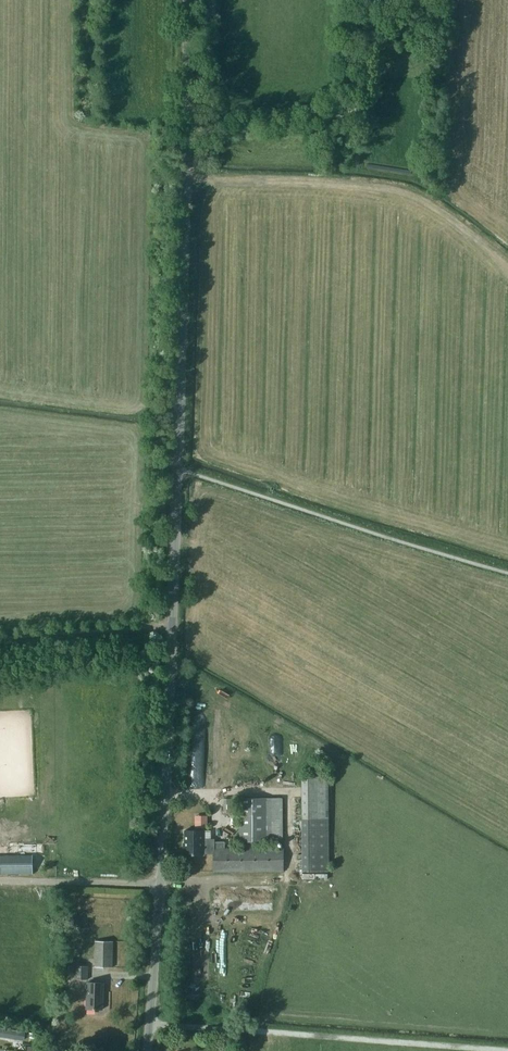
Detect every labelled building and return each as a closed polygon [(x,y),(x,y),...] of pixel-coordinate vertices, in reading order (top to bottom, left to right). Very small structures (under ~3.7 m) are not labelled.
[(301,776),(302,871),(328,871),(328,775),(301,776)] [(213,854),(213,872),(283,871),(283,848),(259,848),(259,842),(280,842),(280,797),(239,798),(240,848),(225,848),(225,842),(213,842),(213,840),(203,840),(203,831),(183,831),(184,843),(182,843),(182,856),(203,855),(213,854)] [(224,798),(224,811),(236,811),(236,798),(224,798)] [(0,845),(0,855),(9,855),(8,845),(0,845)] [(33,874),(32,856),(0,856),(0,874),(33,874)] [(94,966),(113,967),(113,941),(95,941),(94,966)] [(75,966),(74,979),(87,979),(88,966),(75,966)] [(86,1009),(103,1009),(104,984),(87,983),(86,1009)] [(23,1028),(0,1027),(0,1037),(23,1038),(23,1028)]
